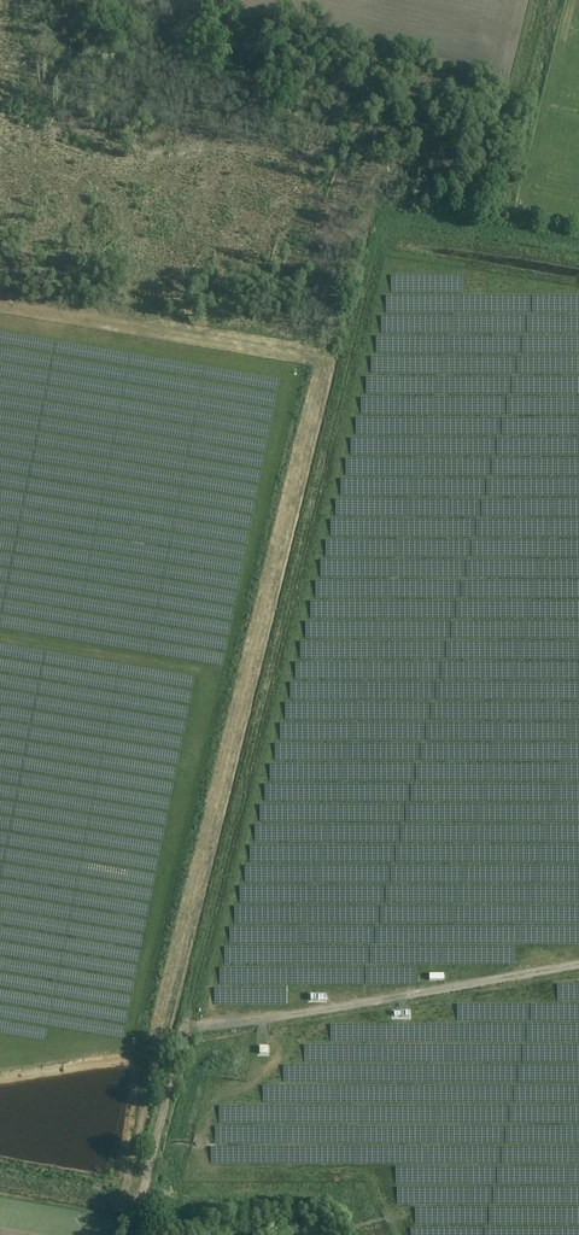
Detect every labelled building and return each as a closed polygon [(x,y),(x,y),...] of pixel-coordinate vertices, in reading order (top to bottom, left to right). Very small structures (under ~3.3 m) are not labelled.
[(329,994),(311,997),(312,1003),(330,1000),(329,994)]
